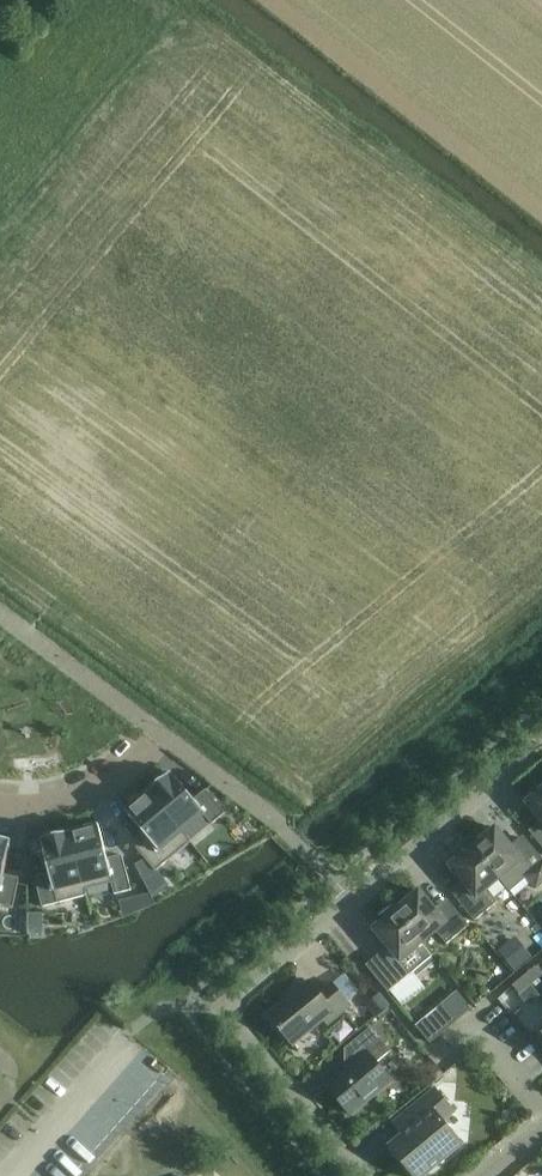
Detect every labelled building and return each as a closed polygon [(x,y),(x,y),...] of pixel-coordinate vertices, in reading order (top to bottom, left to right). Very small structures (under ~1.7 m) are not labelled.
[(170,773),(148,792),(183,834),(205,816),(212,824),(224,814),(205,790),(192,800),(170,773)] [(529,792),(533,796),(526,802),(541,821),(541,782),(529,792)] [(148,792),(125,810),(149,839),(138,848),(149,862),(156,870),(167,861),(190,842),(183,834),(148,792)] [(98,825),(69,833),(83,886),(84,891),(113,884),(114,888),(115,893),(129,890),(128,884),(121,856),(106,860),(98,825)] [(532,834),(541,846),(541,826),(532,834)] [(468,842),(472,846),(499,879),(500,880),(510,891),(515,896),(530,883),(536,890),(541,885),(541,856),(526,839),(514,849),(511,845),(496,827),(488,833),(484,829),(468,842)] [(49,875),(36,878),(43,906),(56,903),(85,895),(84,891),(83,886),(69,833),(40,840),(49,875)] [(12,907),(18,878),(2,875),(9,841),(0,839),(0,905),(12,907)] [(487,889),(499,879),(468,842),(452,855),(456,859),(449,865),(468,887),(456,897),(475,920),(497,902),(487,889)] [(392,905),(423,942),(436,931),(446,943),(469,925),(450,902),(438,912),(419,890),(411,896),(408,892),(392,905)] [(388,946),(365,964),(388,992),(433,955),(423,942),(392,905),(376,918),(380,922),(373,928),(388,946)] [(514,936),(497,950),(514,970),(532,956),(514,936)] [(523,976),(530,984),(541,975),(535,967),(523,976)] [(519,994),(530,984),(523,976),(512,986),(519,994)] [(319,994),(309,982),(268,1016),(292,1045),(324,1020),(328,1024),(350,1006),(332,984),(319,994)] [(377,993),(365,1003),(375,1016),(388,1005),(377,993)] [(444,1001),(415,1025),(430,1043),(445,1031),(459,1019),(444,1001)] [(350,1114),(391,1081),(376,1062),(390,1051),(370,1027),(345,1048),(356,1062),(327,1086),(350,1114)] [(462,1144),(442,1121),(454,1111),(435,1088),(398,1119),(407,1130),(388,1146),(413,1175),(423,1175),(462,1144)]
